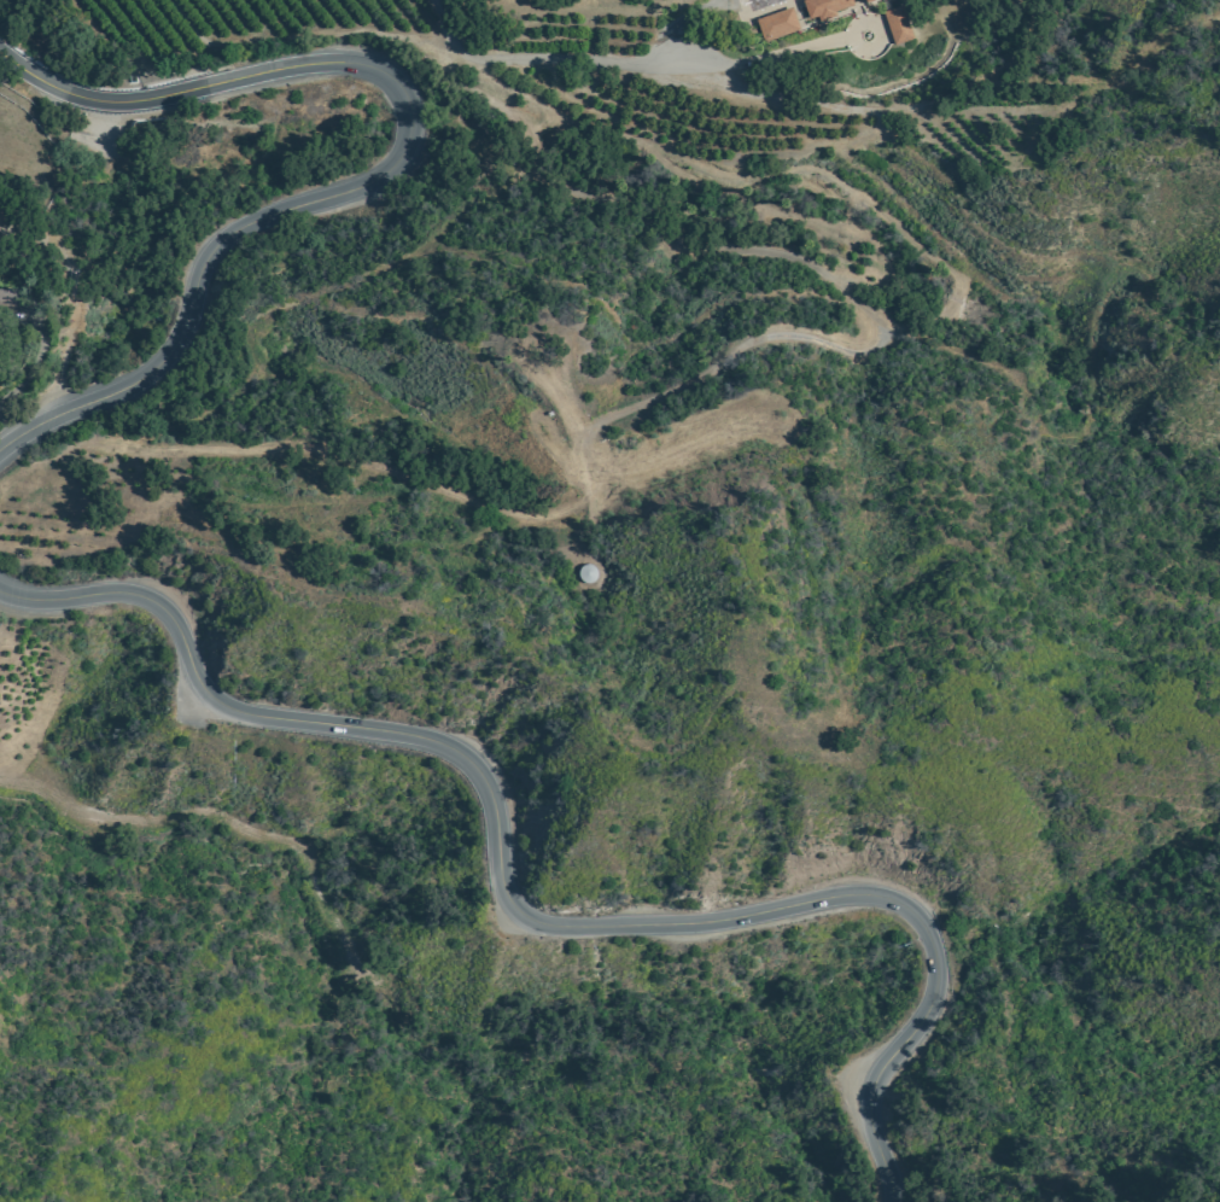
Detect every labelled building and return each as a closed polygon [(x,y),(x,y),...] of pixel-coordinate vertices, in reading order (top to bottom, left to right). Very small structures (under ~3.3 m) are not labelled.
[(802,2),(807,21),(816,18),(817,22),(832,18),(830,11),(864,1),(865,4),(878,0),(808,0),(802,2)] [(913,38),(902,6),(882,12),(893,45),(913,38)] [(755,20),(762,42),(799,29),(792,8),(755,20)]
